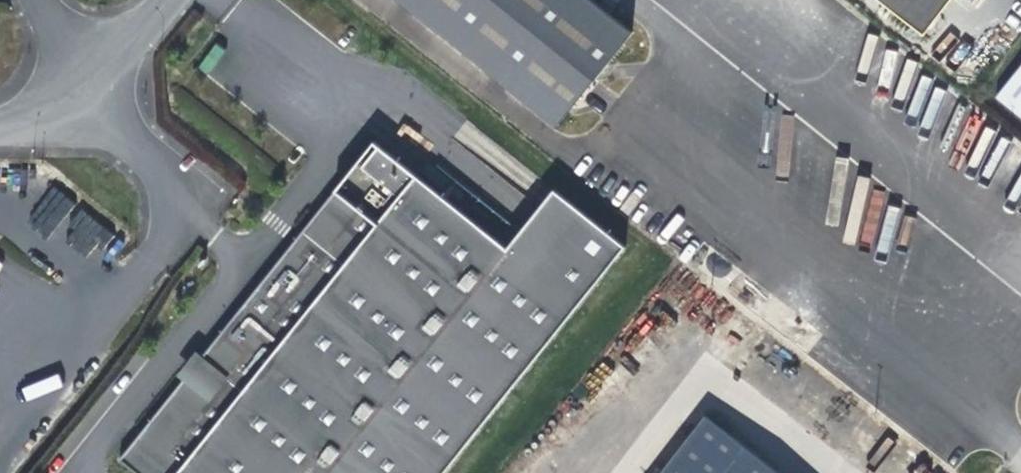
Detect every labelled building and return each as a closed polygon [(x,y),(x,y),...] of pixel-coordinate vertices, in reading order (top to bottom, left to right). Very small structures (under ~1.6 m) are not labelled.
[(593,0),(398,0),(556,124),(631,30),(593,0)] [(920,34),(947,0),(877,0),(920,34)] [(213,45),(199,67),(210,74),(224,52),(213,45)] [(604,230),(532,172),(482,235),(346,126),(247,250),(91,445),(126,472),(409,472),(604,230)] [(66,244),(94,257),(108,228),(80,215),(66,244)] [(654,472),(782,472),(700,412),(654,472)]
